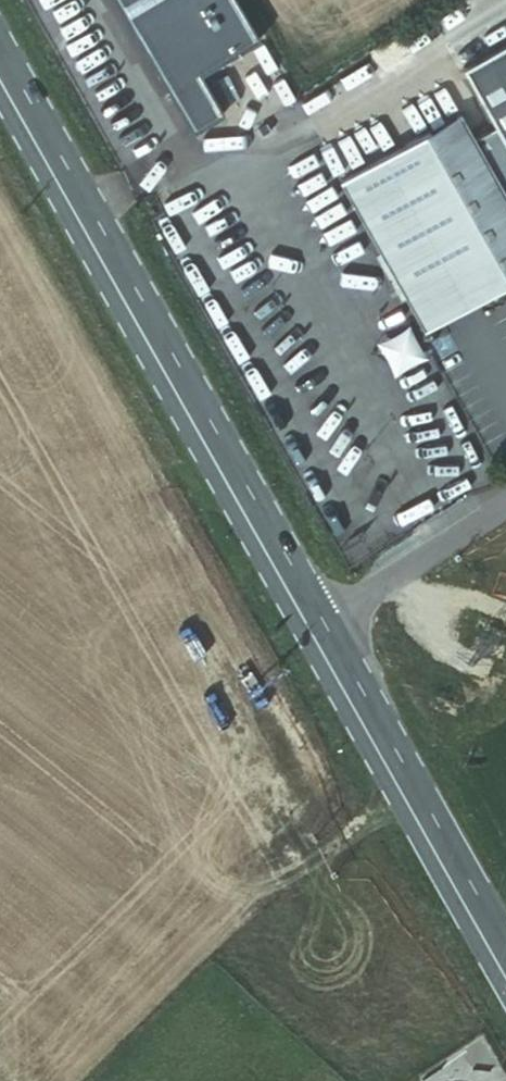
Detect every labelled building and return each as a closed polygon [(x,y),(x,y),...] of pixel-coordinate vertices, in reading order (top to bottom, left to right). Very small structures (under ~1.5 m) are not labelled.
[(241,47),(213,0),(114,0),(187,128),(215,111),(196,75),(241,47)] [(500,125),(476,138),(471,128),(442,144),(432,127),(343,174),(398,277),(405,273),(427,314),(477,287),(481,294),(485,299),(505,288),(505,43),(468,64),(500,125)] [(462,111),(432,127),(442,144),(471,128),(462,111)] [(427,314),(405,273),(398,277),(423,325),(481,294),(477,287),(427,314)] [(412,325),(378,337),(390,370),(423,359),(412,325)]
